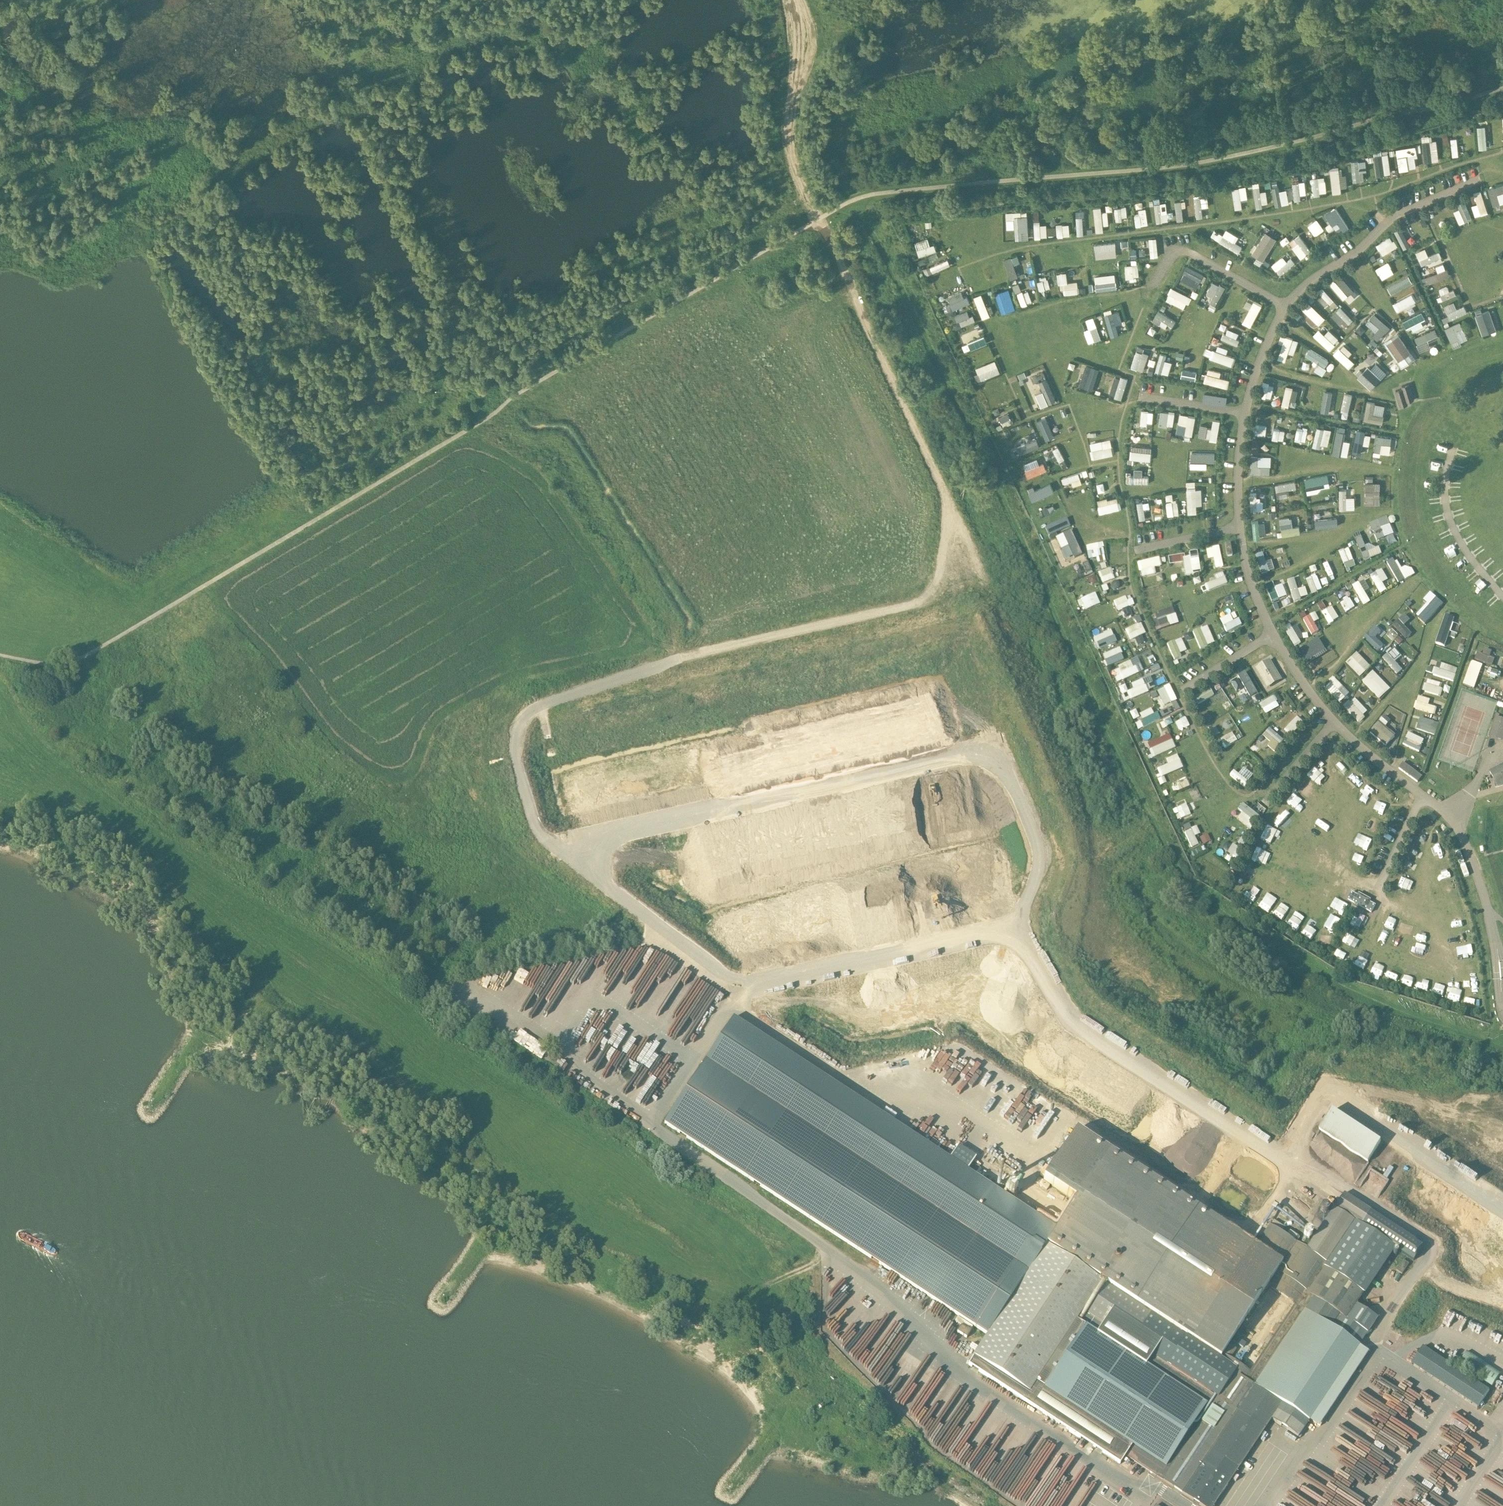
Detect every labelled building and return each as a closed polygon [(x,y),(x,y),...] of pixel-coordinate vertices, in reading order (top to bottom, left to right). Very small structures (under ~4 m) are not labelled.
[(1478,126),(1479,148),(1487,148),(1486,125),(1478,126)] [(1453,156),(1459,155),(1457,137),(1450,138),(1453,156)] [(1422,141),(1425,162),(1432,161),(1430,141),(1422,141)] [(1396,147),(1399,169),(1418,167),(1416,145),(1396,147)] [(1374,155),(1377,176),(1385,175),(1382,154),(1374,155)] [(1351,161),(1353,181),(1361,181),(1358,160),(1351,161)] [(1333,168),(1334,193),(1342,192),(1341,187),(1347,186),(1347,174),(1342,174),(1342,167),(1333,168)] [(1292,183),(1294,201),(1301,200),(1299,182),(1292,183)] [(1493,206),(1500,204),(1498,194),(1502,193),(1502,185),(1488,189),(1493,206)] [(1289,204),(1287,189),(1280,189),(1280,186),(1273,187),(1275,205),(1289,204)] [(1253,188),(1256,208),(1262,208),(1259,187),(1253,188)] [(1239,188),(1232,189),(1235,209),(1242,208),(1239,188)] [(1478,203),(1472,205),(1475,216),(1488,212),(1482,190),(1474,192),(1478,203)] [(1194,195),(1197,218),(1203,218),(1200,194),(1194,195)] [(1154,205),(1156,223),(1162,222),(1159,198),(1154,199),(1154,200),(1150,200),(1150,205),(1154,205)] [(1457,203),(1459,208),(1454,210),(1459,223),(1472,218),(1465,199),(1457,203)] [(1175,202),(1177,221),(1183,220),(1181,201),(1175,202)] [(1094,208),(1096,231),(1104,230),(1102,207),(1094,208)] [(1336,207),(1325,214),(1339,235),(1350,227),(1336,207)] [(1137,226),(1149,223),(1146,209),(1133,212),(1137,226)] [(1086,215),(1076,215),(1077,234),(1093,234),(1093,227),(1087,228),(1086,215)] [(1014,217),(1016,240),(1023,240),(1022,232),(1029,231),(1028,216),(1014,217)] [(1318,219),(1308,225),(1315,235),(1324,229),(1318,219)] [(1409,220),(1409,227),(1427,227),(1427,219),(1409,220)] [(1034,237),(1070,235),(1070,224),(1041,225),(1041,221),(1034,221),(1034,237)] [(1402,227),(1395,230),(1404,248),(1411,245),(1402,227)] [(1265,232),(1251,254),(1262,261),(1276,239),(1265,232)] [(1299,235),(1294,238),(1306,254),(1311,250),(1299,235)] [(1382,255),(1398,246),(1392,235),(1376,244),(1382,255)] [(1224,236),(1220,242),(1239,253),(1243,247),(1224,236)] [(928,237),(915,242),(919,256),(937,250),(934,243),(930,244),(928,237)] [(1150,238),(1152,257),(1159,256),(1157,237),(1150,238)] [(1096,251),(1117,248),(1116,242),(1095,244),(1096,251)] [(1440,251),(1429,254),(1426,247),(1416,251),(1421,266),(1443,259),(1440,251)] [(1004,259),(1011,279),(1018,276),(1011,256),(1004,259)] [(1292,257),(1287,261),(1284,256),(1272,263),(1279,275),(1296,264),(1292,257)] [(931,267),(933,272),(951,265),(948,259),(931,267)] [(1382,279),(1394,273),(1389,261),(1376,267),(1382,279)] [(985,265),(991,284),(1000,282),(993,262),(985,265)] [(1422,271),(1427,283),(1450,275),(1445,262),(1422,271)] [(1139,277),(1139,265),(1126,264),(1126,277),(1139,277)] [(1188,265),(1184,273),(1201,282),(1205,274),(1188,265)] [(1067,272),(1059,272),(1061,294),(1080,293),(1079,281),(1068,281),(1067,272)] [(1330,282),(1348,303),(1358,295),(1341,273),(1330,282)] [(1392,293),(1413,282),(1409,274),(1388,286),(1392,293)] [(1047,277),(1037,279),(1040,290),(1050,287),(1047,277)] [(1096,284),(1097,291),(1118,288),(1117,282),(1096,284)] [(1213,298),(1210,302),(1216,306),(1226,287),(1220,284),(1219,286),(1213,282),(1207,294),(1213,298)] [(1331,310),(1338,304),(1323,287),(1316,293),(1331,310)] [(1172,288),(1169,294),(1189,303),(1192,297),(1172,288)] [(996,294),(1002,314),(1016,309),(1009,289),(996,294)] [(1018,293),(1021,305),(1032,303),(1029,290),(1018,293)] [(962,292),(948,298),(951,304),(964,298),(962,292)] [(1394,303),(1398,310),(1416,300),(1412,294),(1394,303)] [(982,295),(975,298),(983,318),(990,315),(982,295)] [(968,296),(964,298),(951,304),(950,304),(953,310),(970,302),(968,296)] [(1242,322),(1250,327),(1262,304),(1254,300),(1242,322)] [(1307,317),(1316,326),(1325,317),(1308,300),(1301,307),(1309,315),(1307,317)] [(1447,313),(1451,320),(1467,312),(1464,305),(1447,313)] [(1336,311),(1349,324),(1353,320),(1341,307),(1336,311)] [(1407,328),(1430,315),(1426,308),(1403,320),(1407,328)] [(1159,310),(1156,316),(1173,327),(1177,321),(1159,310)] [(1496,331),(1490,310),(1482,313),(1476,314),(1475,315),(1482,335),(1496,331)] [(1105,316),(1112,337),(1118,335),(1112,314),(1105,316)] [(1390,327),(1374,314),(1370,319),(1380,328),(1372,336),(1377,340),(1385,332),(1386,333),(1390,327)] [(960,321),(962,327),(976,321),(973,316),(960,321)] [(1082,320),(1089,343),(1101,339),(1094,316),(1082,320)] [(1444,328),(1451,343),(1459,340),(1455,331),(1463,328),(1460,321),(1444,328)] [(1325,333),(1320,328),(1314,335),(1331,350),(1343,336),(1336,329),(1333,332),(1329,328),(1325,333)] [(1434,328),(1414,337),(1417,344),(1438,335),(1434,328)] [(1240,340),(1224,333),(1222,339),(1237,346),(1240,340)] [(1286,335),(1277,359),(1285,362),(1293,338),(1286,335)] [(1399,361),(1411,352),(1407,346),(1406,346),(1398,335),(1386,343),(1399,361)] [(1349,355),(1352,351),(1343,343),(1334,353),(1350,368),(1356,362),(1349,355)] [(1309,348),(1305,355),(1324,367),(1329,360),(1309,348)] [(1237,358),(1214,349),(1210,358),(1234,366),(1237,358)] [(1143,353),(1137,351),(1131,368),(1137,370),(1143,353)] [(1161,353),(1156,371),(1162,373),(1167,355),(1161,353)] [(976,369),(982,381),(1001,373),(995,361),(976,369)] [(1080,386),(1086,388),(1092,367),(1086,365),(1080,386)] [(1381,378),(1368,366),(1357,377),(1371,390),(1381,378)] [(1092,367),(1086,388),(1093,390),(1100,369),(1092,367)] [(1196,380),(1197,371),(1183,369),(1181,377),(1196,380)] [(1206,374),(1204,382),(1228,389),(1231,380),(1206,374)] [(1056,401),(1047,377),(1040,379),(1039,375),(1031,378),(1034,384),(1039,382),(1042,390),(1036,393),(1041,407),(1056,401)] [(1121,376),(1115,398),(1122,400),(1128,378),(1121,376)] [(1263,382),(1259,397),(1265,399),(1269,384),(1263,382)] [(1400,407),(1408,405),(1407,402),(1414,400),(1409,384),(1402,386),(1402,388),(1395,390),(1400,407)] [(1282,405),(1288,406),(1292,389),(1286,388),(1282,405)] [(1323,390),(1322,412),(1331,412),(1332,391),(1323,390)] [(1345,393),(1341,411),(1348,413),(1352,395),(1345,393)] [(1363,420),(1382,424),(1384,416),(1373,414),(1375,403),(1367,401),(1365,412),(1362,412),(1360,420),(1363,420)] [(1142,410),(1141,426),(1148,426),(1149,411),(1142,410)] [(1163,410),(1161,424),(1173,426),(1175,412),(1163,410)] [(999,417),(1004,427),(1013,422),(1008,412),(999,417)] [(1047,440),(1055,436),(1045,416),(1038,420),(1047,440)] [(1189,416),(1186,434),(1193,435),(1196,417),(1189,416)] [(1221,420),(1214,419),(1210,441),(1217,442),(1221,420)] [(1256,423),(1254,434),(1266,435),(1267,425),(1256,423)] [(1348,456),(1350,440),(1344,440),(1346,426),(1336,426),(1334,454),(1348,456)] [(1317,427),(1312,446),(1319,448),(1324,429),(1317,427)] [(1274,428),(1272,440),(1278,441),(1280,429),(1274,428)] [(1297,428),(1295,441),(1300,442),(1303,429),(1297,428)] [(1357,431),(1353,452),(1360,454),(1364,432),(1357,431)] [(1392,438),(1376,435),(1375,443),(1376,443),(1374,451),(1381,453),(1382,444),(1390,446),(1392,438)] [(1015,450),(1017,456),(1033,448),(1031,443),(1015,450)] [(1113,446),(1090,451),(1092,459),(1115,454),(1113,446)] [(1058,447),(1053,450),(1060,462),(1065,459),(1058,447)] [(1152,453),(1132,451),(1131,459),(1152,461),(1152,453)] [(1215,461),(1215,452),(1191,452),(1191,467),(1207,467),(1207,461),(1215,461)] [(1250,474),(1270,474),(1270,466),(1258,466),(1258,456),(1251,456),(1250,474)] [(1258,466),(1270,466),(1271,457),(1258,456),(1258,466)] [(1025,471),(1028,478),(1047,470),(1044,463),(1025,471)] [(1149,482),(1149,475),(1143,476),(1143,468),(1134,469),(1134,475),(1126,475),(1127,483),(1149,482)] [(1083,470),(1062,478),(1064,484),(1072,481),(1074,485),(1082,483),(1080,476),(1085,474),(1083,470)] [(1326,475),(1304,479),(1305,487),(1328,482),(1326,475)] [(1296,488),(1295,481),(1275,485),(1276,492),(1296,488)] [(1103,482),(1097,484),(1099,492),(1105,490),(1103,482)] [(1366,482),(1366,505),(1374,505),(1374,498),(1379,498),(1380,490),(1374,490),(1374,483),(1366,482)] [(1029,491),(1032,500),(1054,492),(1051,483),(1029,491)] [(1188,490),(1189,513),(1197,512),(1196,489),(1188,490)] [(1257,498),(1257,492),(1250,493),(1251,510),(1264,510),(1263,498),(1257,498)] [(1097,500),(1100,513),(1121,508),(1118,495),(1097,500)] [(1178,500),(1166,501),(1168,516),(1179,515),(1178,500)] [(1143,502),(1137,503),(1140,520),(1146,519),(1143,502)] [(1050,536),(1071,526),(1067,517),(1046,527),(1050,536)] [(1279,519),(1281,526),(1290,524),(1289,517),(1279,519)] [(1334,525),(1333,518),(1314,520),(1315,527),(1334,525)] [(1373,531),(1377,541),(1385,538),(1380,528),(1390,525),(1387,518),(1370,524),(1372,532),(1373,531)] [(1253,540),(1260,540),(1260,536),(1258,524),(1258,521),(1252,522),(1253,540)] [(1281,526),(1282,534),(1300,531),(1298,523),(1290,524),(1281,526)] [(1062,565),(1082,558),(1073,531),(1053,537),(1062,565)] [(1363,536),(1355,539),(1365,562),(1382,554),(1380,548),(1369,552),(1363,536)] [(1087,544),(1088,559),(1097,558),(1097,562),(1106,561),(1104,543),(1087,544)] [(1214,559),(1216,569),(1224,567),(1220,546),(1207,549),(1209,560),(1214,559)] [(1346,570),(1357,567),(1349,547),(1339,551),(1346,570)] [(1183,559),(1185,575),(1200,573),(1197,553),(1191,554),(1191,557),(1183,559)] [(1263,553),(1256,556),(1262,575),(1269,573),(1263,553)] [(1142,572),(1143,578),(1157,575),(1155,568),(1163,567),(1162,563),(1166,562),(1165,558),(1161,559),(1161,558),(1138,563),(1140,572),(1142,572)] [(1393,560),(1387,563),(1399,584),(1405,580),(1393,560)] [(1116,565),(1098,572),(1102,583),(1120,576),(1116,565)] [(1370,576),(1381,594),(1387,591),(1376,573),(1370,576)] [(1205,586),(1208,593),(1229,584),(1227,577),(1205,586)] [(1275,609),(1292,603),(1283,579),(1266,585),(1275,609)] [(1295,579),(1288,581),(1294,602),(1302,600),(1295,579)] [(1371,601),(1360,581),(1353,585),(1364,605),(1371,601)] [(1160,585),(1143,590),(1145,596),(1161,591),(1160,585)] [(1085,611),(1100,604),(1095,593),(1080,600),(1085,611)] [(1434,599),(1420,618),(1425,622),(1440,603),(1434,599)] [(1328,623),(1338,619),(1334,607),(1323,610),(1328,623)] [(1154,621),(1157,631),(1178,624),(1173,608),(1156,614),(1158,620),(1154,621)] [(1407,625),(1412,621),(1405,613),(1393,624),(1407,639),(1414,632),(1407,625)] [(1455,618),(1445,615),(1436,644),(1445,647),(1455,618)] [(1303,620),(1312,636),(1319,632),(1310,616),(1303,620)] [(1126,630),(1131,641),(1147,634),(1142,623),(1140,618),(1137,620),(1139,624),(1126,630)] [(1242,625),(1239,619),(1224,626),(1227,633),(1242,625)] [(1284,629),(1295,647),(1301,643),(1290,625),(1284,629)] [(1376,638),(1382,631),(1375,625),(1363,638),(1378,652),(1384,645),(1376,638)] [(1193,632),(1201,649),(1215,643),(1207,626),(1193,632)] [(1104,634),(1094,638),(1095,639),(1094,640),(1099,651),(1118,643),(1115,636),(1114,636),(1112,630),(1104,633),(1104,634)] [(1306,663),(1326,650),(1319,638),(1299,651),(1306,663)] [(1174,641),(1168,644),(1175,660),(1181,657),(1174,641)] [(1246,664),(1267,652),(1263,646),(1242,657),(1246,664)] [(1121,647),(1103,653),(1107,665),(1125,660),(1121,647)] [(1491,657),(1493,651),(1482,647),(1477,660),(1493,666),(1496,658),(1491,657)] [(1346,664),(1360,678),(1371,668),(1357,653),(1346,664)] [(1388,654),(1382,659),(1397,675),(1402,671),(1388,654)] [(1138,657),(1111,669),(1118,682),(1144,671),(1138,657)] [(1267,689),(1282,680),(1270,659),(1255,668),(1267,689)] [(1454,681),(1458,668),(1437,660),(1433,674),(1454,681)] [(1475,689),(1483,665),(1472,661),(1464,685),(1475,689)] [(1153,673),(1161,669),(1158,663),(1150,667),(1153,673)] [(1246,671),(1238,675),(1250,697),(1258,693),(1246,671)] [(1391,689),(1373,671),(1362,682),(1380,700),(1391,689)] [(1123,700),(1155,690),(1151,676),(1128,683),(1119,686),(1123,700)] [(1442,696),(1443,693),(1449,694),(1451,685),(1427,679),(1424,691),(1442,696)] [(1340,703),(1345,699),(1337,690),(1341,686),(1335,680),(1326,688),(1340,703)] [(1170,685),(1154,692),(1161,710),(1154,713),(1152,708),(1138,714),(1136,709),(1130,711),(1135,721),(1138,728),(1181,710),(1170,685)] [(1345,699),(1349,695),(1341,686),(1337,690),(1345,699)] [(1192,698),(1196,705),(1214,696),(1211,689),(1192,698)] [(1275,696),(1261,705),(1264,710),(1278,702),(1275,696)] [(1345,708),(1359,723),(1363,718),(1349,703),(1345,708)] [(1417,704),(1415,710),(1434,715),(1435,709),(1417,704)] [(1298,716),(1285,730),(1292,736),(1304,721),(1298,716)] [(1370,733),(1386,747),(1396,735),(1390,731),(1385,727),(1391,721),(1385,716),(1370,733)] [(1496,716),(1490,735),(1502,739),(1502,719),(1496,716)] [(1186,717),(1175,721),(1179,730),(1190,725),(1186,717)] [(1420,718),(1417,730),(1435,736),(1439,724),(1420,718)] [(1275,751),(1284,740),(1270,727),(1263,735),(1270,742),(1268,744),(1275,751)] [(1233,731),(1221,738),(1226,747),(1238,740),(1233,731)] [(1406,739),(1403,745),(1420,753),(1423,747),(1406,739)] [(1150,751),(1154,759),(1177,749),(1173,740),(1150,751)] [(1181,760),(1158,770),(1162,779),(1185,769),(1181,760)] [(1404,762),(1399,769),(1419,782),(1424,775),(1404,762)] [(1502,783),(1502,766),(1491,772),(1498,786),(1502,783)] [(1314,768),(1308,776),(1320,785),(1326,776),(1314,768)] [(1235,771),(1231,775),(1245,788),(1249,783),(1235,771)] [(1353,772),(1347,779),(1355,786),(1362,779),(1353,772)] [(1186,776),(1172,781),(1176,791),(1190,786),(1186,776)] [(1202,789),(1206,794),(1220,782),(1216,778),(1202,789)] [(1367,783),(1360,791),(1369,799),(1376,790),(1367,783)] [(1285,801),(1292,808),(1300,800),(1294,793),(1285,801)] [(1191,810),(1196,808),(1193,802),(1187,804),(1191,810)] [(1174,808),(1177,819),(1190,815),(1187,804),(1174,808)] [(1243,804),(1239,809),(1255,822),(1259,816),(1243,804)] [(1371,815),(1367,825),(1377,829),(1381,819),(1371,815)] [(1267,824),(1262,838),(1274,843),(1279,829),(1267,824)] [(1247,829),(1239,843),(1245,847),(1253,833),(1247,829)] [(1192,830),(1185,833),(1192,848),(1199,845),(1192,830)] [(1203,844),(1211,841),(1208,833),(1200,837),(1203,844)] [(1360,845),(1368,848),(1371,840),(1363,837),(1360,845)] [(1237,861),(1244,850),(1234,843),(1226,854),(1237,861)] [(1252,858),(1264,864),(1270,853),(1258,846),(1252,858)] [(1464,880),(1472,878),(1466,857),(1459,859),(1464,880)] [(1219,861),(1210,871),(1221,882),(1231,871),(1219,861)] [(1277,864),(1273,873),(1282,877),(1286,869),(1277,864)] [(1245,874),(1251,878),(1256,870),(1250,867),(1245,874)] [(1375,911),(1378,906),(1351,890),(1348,896),(1375,911)] [(1261,907),(1271,913),(1279,899),(1270,893),(1261,907)] [(1478,893),(1470,895),(1476,912),(1483,909),(1478,893)] [(1328,909),(1341,917),(1348,906),(1335,898),(1328,909)] [(1276,916),(1285,920),(1290,907),(1282,904),(1276,916)] [(1298,930),(1306,917),(1298,911),(1289,924),(1298,930)] [(1331,915),(1325,924),(1334,930),(1340,921),(1331,915)] [(1353,919),(1350,925),(1360,929),(1362,923),(1353,919)] [(1309,924),(1302,933),(1311,940),(1318,930),(1309,924)] [(1382,976),(1384,967),(1374,965),(1372,974),(1382,976)] [(1402,982),(1411,986),(1415,978),(1405,974),(1402,982)] [(1418,988),(1428,990),(1430,981),(1419,979),(1418,988)] [(1270,1224),(1256,1246),(1109,1149),(1058,1229),(734,1017),(664,1123),(988,1335),(968,1364),(1120,1464),(1125,1456),(1162,1480),(1201,1505),(1214,1505),(1271,1419),(1299,1437),(1310,1420),(1367,1333),(1368,1333),(1378,1318),(1357,1305),(1364,1294),(1395,1249),(1413,1260),(1423,1246),(1370,1211),(1344,1193),(1334,1208),(1333,1207),(1306,1249),(1296,1242),(1300,1237),(1290,1230),(1286,1235),(1270,1224)] [(964,1078),(974,1065),(956,1053),(952,1057),(948,1054),(939,1067),(951,1074),(953,1071),(964,1078)] [(1369,1162),(1381,1142),(1333,1110),(1320,1130),(1353,1152),(1369,1162)] [(1047,1190),(1050,1185),(1039,1177),(1036,1182),(1047,1190)] [(1273,1219),(1271,1224),(1282,1230),(1284,1225),(1273,1219)] [(967,1329),(961,1325),(958,1331),(967,1338),(971,1331),(967,1328),(967,1329)] [(1478,1408),(1490,1390),(1423,1346),(1412,1364),(1478,1408)] [(1460,1364),(1494,1383),(1501,1371),(1467,1352),(1460,1364)]
